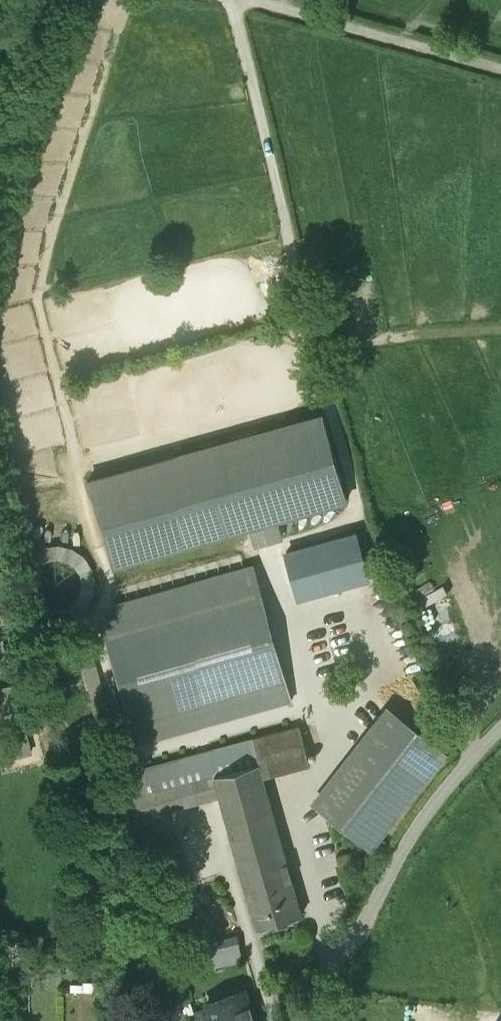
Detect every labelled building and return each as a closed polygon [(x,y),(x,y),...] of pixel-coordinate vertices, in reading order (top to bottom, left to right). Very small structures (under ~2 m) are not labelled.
[(321,414),(88,480),(112,566),(345,500),(321,414)] [(355,533),(286,553),(299,598),(368,579),(355,533)] [(189,577),(244,560),(242,551),(186,569),(189,577)] [(261,594),(103,639),(133,745),(290,700),(284,677),(285,677),(261,594)] [(389,707),(314,802),(371,846),(445,751),(389,707)] [(299,724),(253,737),(260,764),(264,776),(310,764),(299,724)] [(218,785),(215,776),(260,764),(253,737),(135,769),(145,805),(218,785)] [(260,764),(215,776),(218,785),(228,821),(273,809),(264,776),(260,764)] [(273,809),(228,821),(247,891),(292,878),(273,809)] [(179,829),(156,831),(157,850),(169,849),(170,865),(181,864),(179,829)] [(292,878),(247,891),(257,926),(302,914),(292,878)] [(179,918),(191,969),(242,957),(237,935),(209,941),(202,912),(179,918)] [(202,1002),(207,1016),(198,1018),(199,1020),(254,1020),(244,990),(202,1002)]
